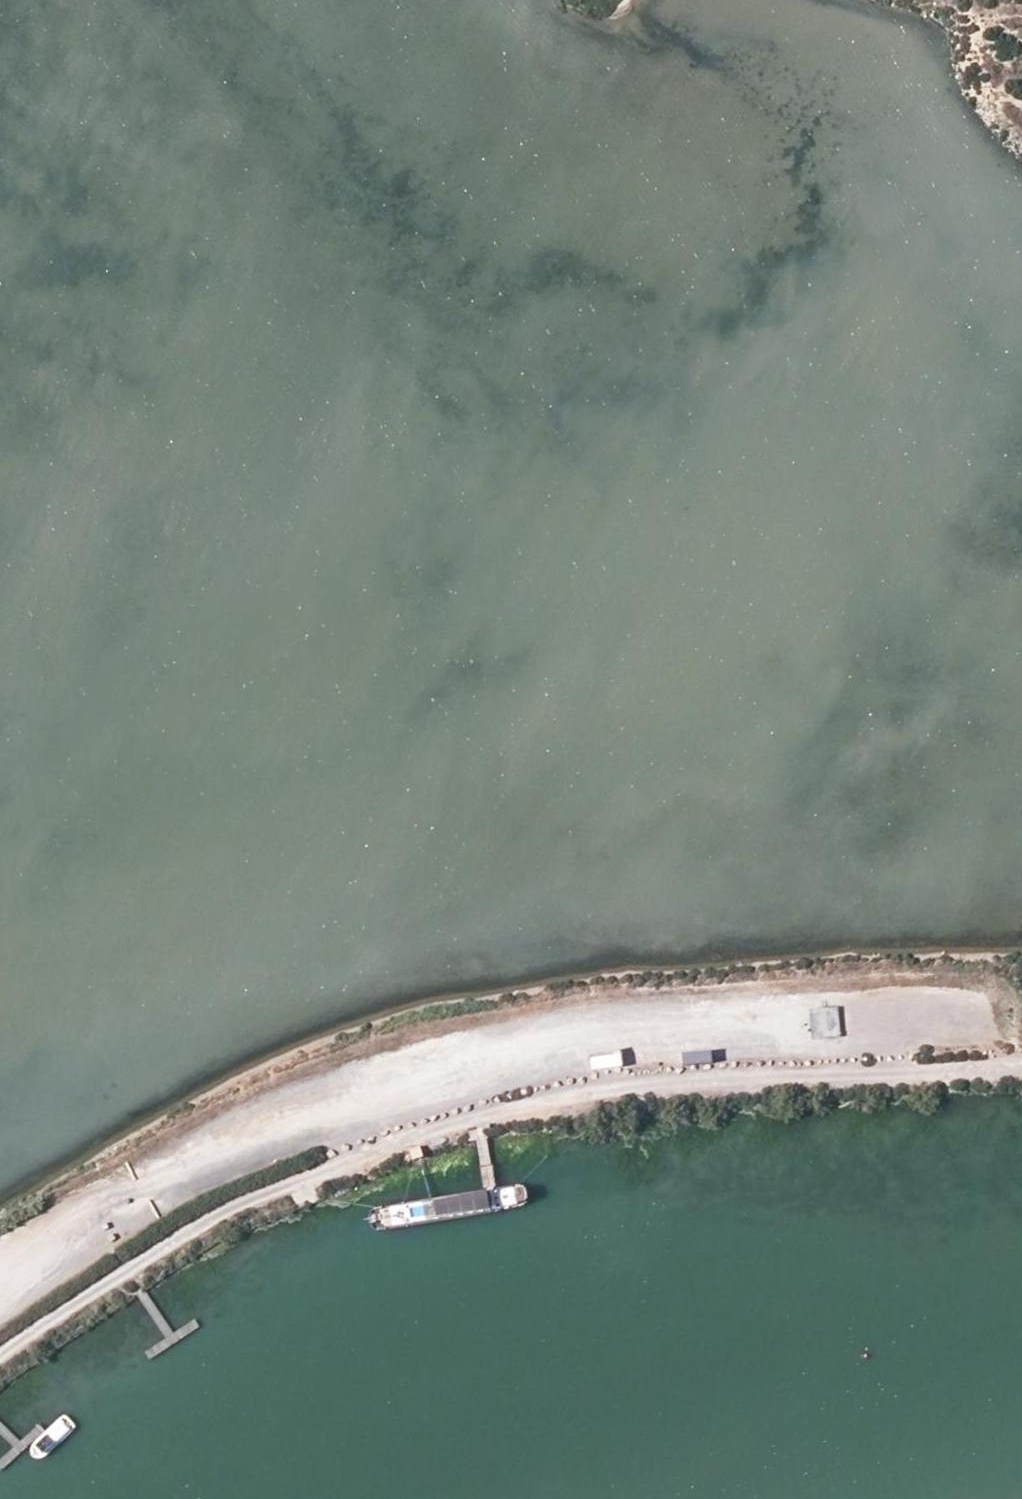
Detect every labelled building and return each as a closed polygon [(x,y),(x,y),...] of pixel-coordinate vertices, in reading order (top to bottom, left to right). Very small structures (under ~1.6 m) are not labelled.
[(674,1056),(703,1051),(700,1038),(671,1043),(674,1056)]
